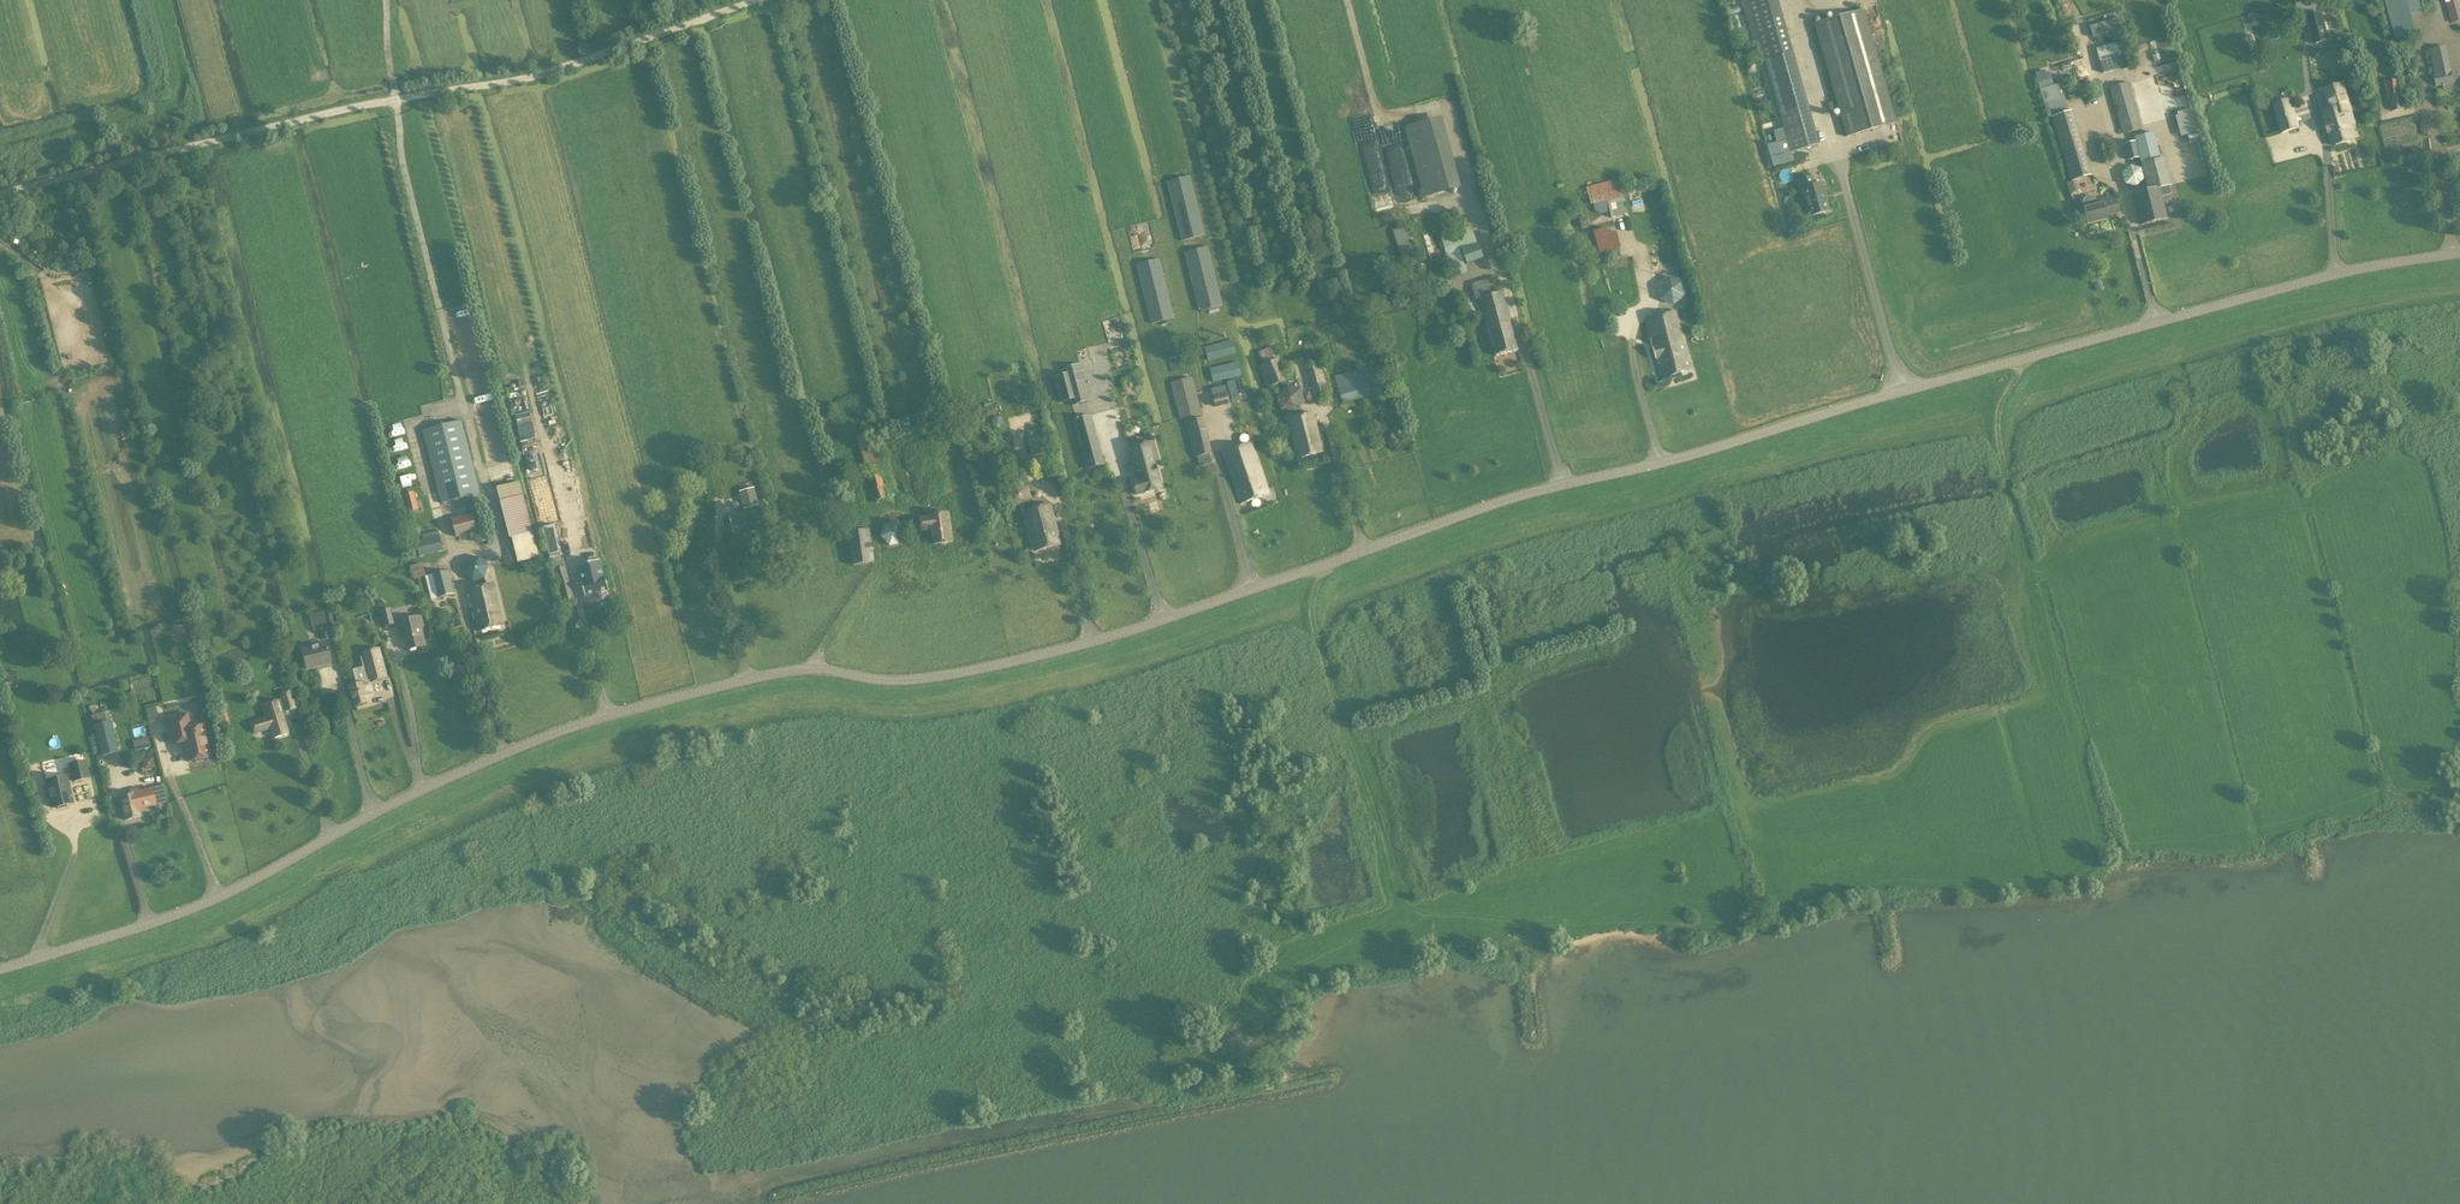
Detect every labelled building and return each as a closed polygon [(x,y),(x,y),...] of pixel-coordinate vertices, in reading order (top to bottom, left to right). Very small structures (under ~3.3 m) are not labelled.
[(1793,52),(1778,0),(1748,0),(1765,60),(1793,52)] [(2417,0),(2384,0),(2395,41),(2416,35),(2411,14),(2420,12),(2417,0)] [(2446,4),(2452,23),(2459,21),(2459,0),(2446,4)] [(1846,137),(1896,123),(1864,10),(1814,24),(1846,137)] [(2255,12),(2248,15),(2250,20),(2251,22),(2258,20),(2255,12)] [(2322,13),(2307,17),(2314,44),(2329,40),(2322,13)] [(2118,18),(2089,27),(2092,37),(2121,28),(2122,28),(2119,18),(2118,18)] [(2444,47),(2430,50),(2435,75),(2434,75),(2437,87),(2454,83),(2452,72),(2450,72),(2444,47)] [(1771,150),(1762,153),(1768,168),(1793,160),(1791,153),(1819,146),(1793,52),(1763,62),(1782,123),(1764,130),(1771,150)] [(2045,70),(2035,73),(2040,90),(2053,86),(2050,74),(2046,75),(2045,70)] [(2398,80),(2386,82),(2388,99),(2391,99),(2392,111),(2403,110),(2402,98),(2401,98),(2399,80),(2398,80)] [(2123,134),(2141,129),(2128,83),(2110,88),(2123,134)] [(2327,89),(2333,109),(2323,112),(2327,124),(2326,124),(2328,133),(2330,133),(2334,146),(2353,140),(2345,114),(2352,112),(2343,84),(2327,89)] [(2298,128),(2290,100),(2274,105),(2282,133),(2298,128)] [(2092,175),(2072,111),(2051,118),(2071,182),(2092,175)] [(1448,178),(1432,120),(1405,127),(1425,197),(1460,187),(1457,176),(1448,178)] [(2135,141),(2124,144),(2128,160),(2139,157),(2148,190),(2133,194),(2141,225),(2166,219),(2159,189),(2171,185),(2164,158),(2160,159),(2153,133),(2134,138),(2135,141)] [(2103,164),(2110,162),(2105,146),(2098,148),(2103,164)] [(2130,166),(2122,174),(2125,184),(2135,187),(2143,180),(2140,169),(2130,166)] [(1182,241),(1204,235),(1190,176),(1167,182),(1182,241)] [(1810,216),(1829,211),(1825,196),(1827,196),(1823,183),(1815,185),(1812,177),(1799,180),(1802,190),(1803,189),(1810,216)] [(1629,214),(1620,179),(1586,188),(1590,205),(1593,204),(1595,211),(1601,214),(1610,212),(1611,218),(1629,214)] [(2092,196),(2085,198),(2082,202),(2084,207),(2083,207),(2087,224),(2108,219),(2108,216),(2119,213),(2115,196),(2103,199),(2104,202),(2097,203),(2096,198),(2092,196)] [(155,202),(146,204),(148,213),(157,210),(155,202)] [(1408,279),(1420,275),(1404,227),(1392,231),(1408,279)] [(1446,253),(1460,250),(1461,249),(1476,245),(1473,235),(1467,229),(1441,236),(1446,253)] [(1599,255),(1620,249),(1615,233),(1609,235),(1607,229),(1593,232),(1599,255)] [(1476,245),(1461,249),(1466,264),(1482,258),(1477,244),(1476,245)] [(1200,311),(1222,306),(1207,247),(1185,253),(1200,311)] [(1453,276),(1466,272),(1460,250),(1446,253),(1453,276)] [(1152,323),(1174,318),(1159,259),(1137,265),(1152,323)] [(1672,304),(1683,296),(1681,282),(1668,277),(1658,286),(1660,300),(1672,304)] [(1496,357),(1518,350),(1502,292),(1496,294),(1491,278),(1471,284),(1475,300),(1480,299),(1496,357)] [(1336,279),(1317,284),(1320,294),(1339,289),(1336,279)] [(2099,283),(2093,284),(2095,291),(2101,289),(2099,283)] [(1471,304),(1462,306),(1466,320),(1475,317),(1471,304)] [(1661,378),(1692,369),(1674,311),(1645,319),(1649,339),(1661,378)] [(1441,322),(1433,324),(1438,344),(1446,342),(1441,322)] [(1208,361),(1236,353),(1233,340),(1204,348),(1208,361)] [(1278,359),(1263,365),(1258,367),(1266,388),(1286,380),(1278,359)] [(1213,382),(1241,375),(1238,363),(1210,370),(1213,382)] [(1063,375),(1054,377),(1061,403),(1067,401),(1070,400),(1071,406),(1090,401),(1080,365),(1062,370),(1063,375)] [(1316,399),(1328,396),(1320,366),(1308,369),(1316,399)] [(1372,367),(1335,378),(1342,404),(1380,394),(1372,367)] [(1195,458),(1212,453),(1192,378),(1171,383),(1181,419),(1185,418),(1195,458)] [(1235,380),(1226,382),(1229,394),(1238,392),(1235,380)] [(1287,386),(1278,395),(1281,408),(1294,412),(1303,403),(1300,390),(1287,386)] [(1215,407),(1229,403),(1225,387),(1211,390),(1215,407)] [(1238,393),(1230,395),(1232,403),(1240,401),(1238,393)] [(1299,460),(1323,453),(1312,413),(1288,420),(1299,460)] [(1091,415),(1073,421),(1086,470),(1105,465),(1091,415)] [(480,493),(462,419),(423,429),(442,502),(480,493)] [(871,433),(857,437),(857,439),(861,449),(875,445),(871,433)] [(1036,438),(1028,440),(1034,464),(1049,460),(1043,436),(1036,438)] [(1153,441),(1129,448),(1137,479),(1132,480),(1136,495),(1162,488),(1156,467),(1160,466),(1153,441)] [(1223,453),(1241,505),(1269,495),(1252,443),(1223,453)] [(877,502),(890,498),(886,484),(884,484),(878,465),(881,464),(875,445),(861,449),(877,502)] [(534,462),(527,464),(528,471),(536,468),(534,462)] [(523,494),(520,482),(498,487),(501,500),(511,538),(514,537),(520,562),(539,557),(523,494)] [(752,507),(759,505),(755,488),(740,492),(745,514),(730,517),(734,533),(757,527),(752,507)] [(414,492),(405,494),(408,503),(416,501),(414,492)] [(1036,551),(1061,545),(1050,505),(1025,512),(1036,551)] [(457,536),(477,531),(473,514),(452,519),(457,536)] [(942,548),(945,547),(946,545),(952,544),(947,515),(929,518),(930,520),(919,522),(921,533),(932,532),(934,547),(940,546),(942,548)] [(890,547),(902,544),(906,532),(897,522),(885,525),(881,537),(890,547)] [(555,525),(541,528),(543,535),(545,548),(547,554),(559,552),(556,538),(558,538),(555,525)] [(854,565),(874,562),(869,529),(848,532),(854,565)] [(420,556),(444,550),(440,535),(416,542),(420,556)] [(468,560),(465,572),(474,581),(486,578),(489,566),(480,557),(468,560)] [(563,558),(553,561),(558,581),(560,581),(568,579),(563,558)] [(599,560),(579,566),(584,583),(582,584),(585,596),(609,590),(606,578),(604,578),(599,560)] [(414,579),(426,576),(423,563),(411,567),(414,579)] [(449,571),(426,577),(432,599),(455,593),(449,571)] [(568,579),(560,581),(565,602),(574,600),(569,579),(568,579)] [(479,631),(504,625),(494,584),(469,590),(479,631)] [(380,600),(375,606),(380,611),(386,604),(380,600)] [(386,626),(394,624),(390,609),(382,611),(386,626)] [(327,627),(323,612),(309,616),(313,631),(327,627)] [(421,616),(403,621),(399,622),(402,633),(404,633),(408,650),(426,645),(422,627),(424,626),(421,616)] [(343,621),(334,623),(336,632),(345,630),(343,621)] [(300,649),(304,662),(306,669),(329,663),(329,662),(325,643),(300,649)] [(353,670),(357,685),(350,687),(356,706),(369,702),(368,696),(372,694),(370,685),(371,682),(387,677),(379,649),(363,653),(367,666),(353,670)] [(14,672),(5,674),(7,683),(16,681),(14,672)] [(290,691),(281,693),(287,711),(295,709),(295,708),(300,707),(295,690),(290,692),(290,691)] [(221,697),(214,699),(217,709),(218,709),(219,712),(217,713),(221,727),(229,724),(225,710),(222,711),(221,708),(224,707),(221,697)] [(267,717),(251,722),(254,733),(270,729),(273,739),(288,735),(281,713),(286,711),(283,700),(278,701),(278,700),(264,704),(267,717)] [(107,712),(91,716),(93,725),(110,721),(107,712)] [(190,728),(187,713),(166,718),(171,745),(183,742),(188,762),(194,760),(195,763),(203,761),(202,759),(209,757),(205,740),(206,740),(203,725),(190,728)] [(117,751),(110,721),(93,725),(101,755),(117,751)] [(147,738),(134,741),(136,751),(150,748),(147,738)] [(84,760),(69,764),(72,775),(73,781),(73,782),(89,779),(84,760)] [(47,788),(45,788),(48,801),(50,800),(52,808),(58,807),(58,809),(67,807),(67,805),(72,803),(67,782),(73,781),(72,775),(66,776),(65,776),(46,780),(47,788)] [(138,809),(167,802),(163,786),(134,792),(133,789),(129,790),(130,793),(119,796),(124,820),(139,816),(138,809)]
